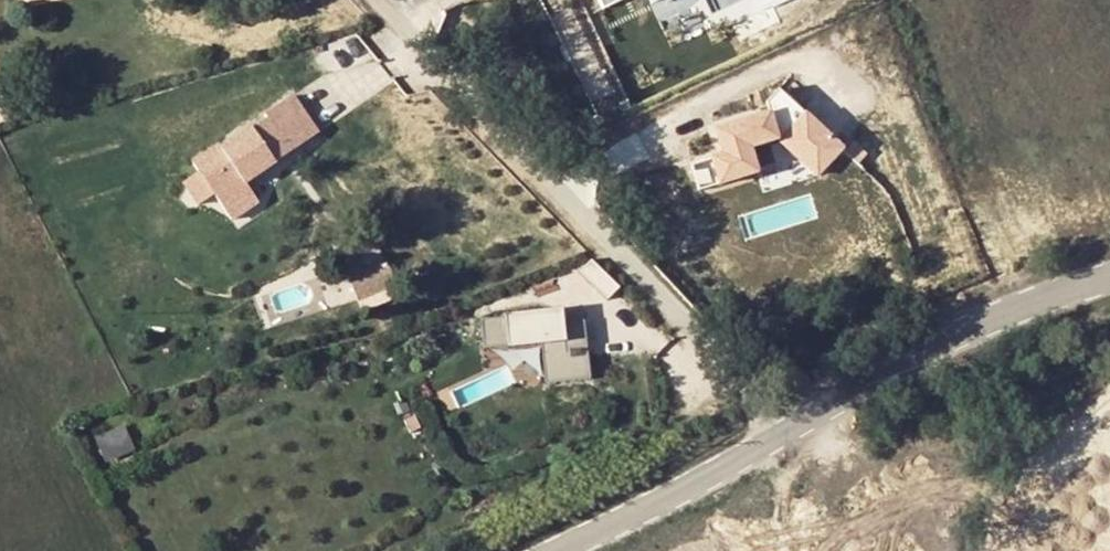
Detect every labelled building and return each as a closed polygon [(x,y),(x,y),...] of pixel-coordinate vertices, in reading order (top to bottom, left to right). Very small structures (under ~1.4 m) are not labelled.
[(842,149),(780,90),(767,104),(770,115),(717,130),(724,155),(713,158),(720,184),(766,170),(758,145),(786,136),(817,176),(842,149)] [(261,111),(264,115),(274,129),(301,109),(289,91),(261,111)] [(264,115),(249,125),(273,158),(315,128),(301,109),(274,129),(264,115)] [(273,158),(249,125),(220,146),(217,143),(191,161),(197,170),(183,181),(198,203),(213,192),(231,217),(257,198),(244,179),(273,158)] [(853,143),(845,152),(859,164),(866,156),(853,143)] [(720,184),(713,158),(691,165),(699,190),(720,184)] [(397,288),(388,263),(365,270),(363,264),(353,267),(351,262),(344,264),(358,302),(397,288)] [(601,264),(588,277),(616,305),(629,292),(601,264)] [(557,312),(484,320),(488,349),(544,343),(549,384),(594,379),(588,321),(558,324),(557,312)] [(130,423),(99,436),(110,463),(141,450),(130,423)]
